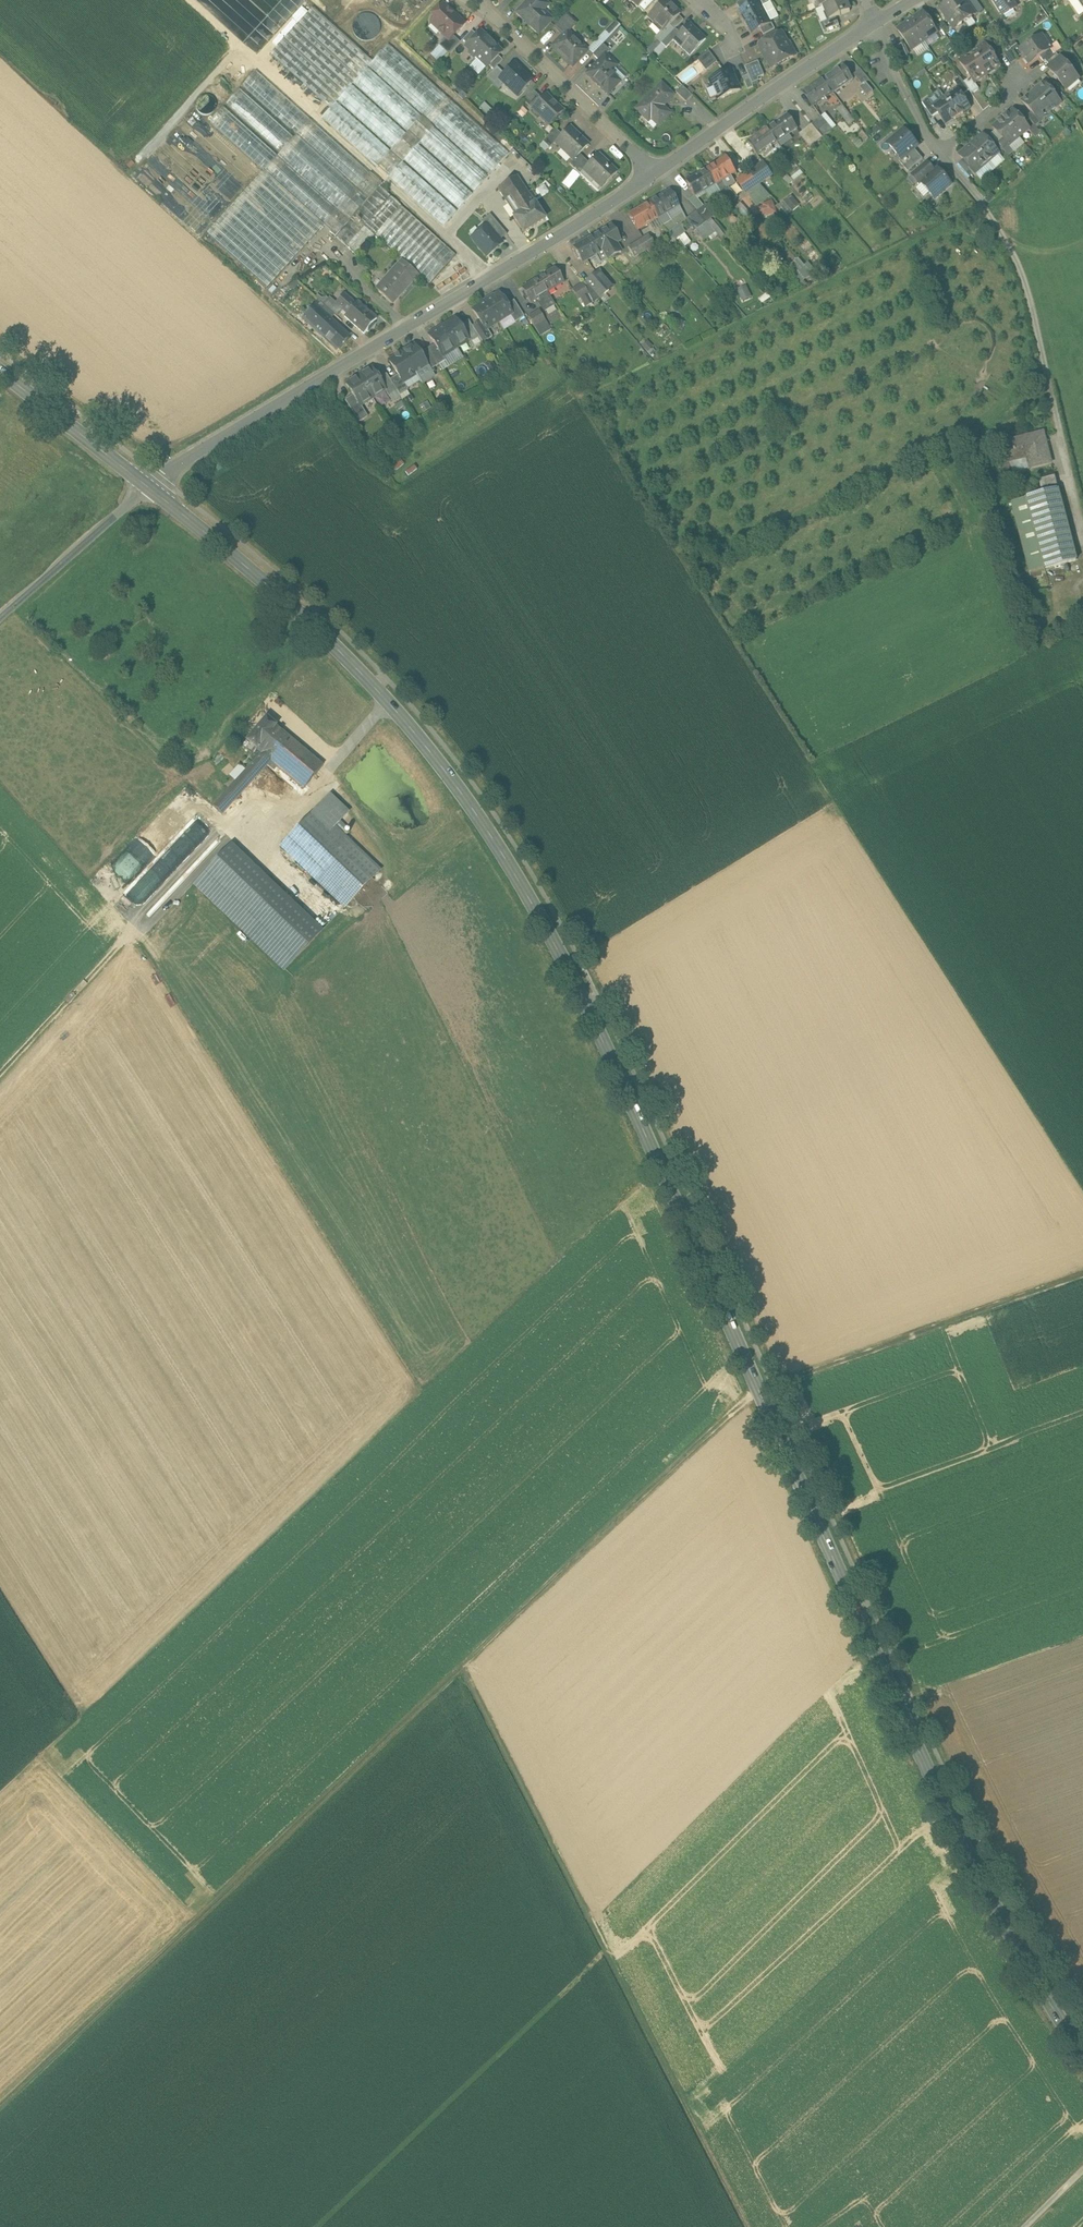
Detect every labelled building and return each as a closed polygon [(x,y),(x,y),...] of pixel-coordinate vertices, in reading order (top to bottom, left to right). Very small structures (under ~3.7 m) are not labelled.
[(517,12),(539,33),(552,19),(539,6),(544,0),(528,0),(517,12)] [(560,6),(563,9),(571,0),(565,0),(560,6)] [(666,0),(663,0),(648,16),(663,31),(664,31),(670,25),(679,15),(680,14),(666,0)] [(737,2),(741,9),(759,0),(741,0),(737,2)] [(740,10),(752,33),(762,28),(772,23),(759,0),(741,9),(740,10)] [(824,5),(830,19),(830,20),(836,17),(850,11),(846,0),(836,0),(824,5)] [(966,0),(953,0),(951,1),(965,21),(966,20),(969,20),(972,18),(973,15),(975,14),(966,0)] [(993,1),(994,1),(1003,16),(1017,7),(1014,2),(1013,0),(993,0),(993,1)] [(965,21),(951,1),(949,3),(946,2),(943,4),(943,7),(940,9),(954,28),(957,27),(960,27),(962,25),(963,22),(965,21)] [(455,16),(442,4),(434,13),(437,17),(433,21),(442,29),(440,31),(446,38),(449,40),(453,36),(463,26),(463,21),(457,16),(455,16)] [(372,62),(312,8),(270,55),(330,109),(372,62)] [(372,14),(365,12),(358,15),(353,22),(353,29),(357,36),(364,40),(372,39),(378,34),(380,26),(378,19),(372,14)] [(923,12),(911,21),(925,41),(937,33),(923,12)] [(567,14),(555,27),(561,33),(573,20),(567,14)] [(679,15),(670,25),(675,29),(684,20),(679,15)] [(836,17),(830,20),(830,19),(824,22),(827,30),(839,25),(836,17)] [(616,21),(588,50),(593,54),(603,44),(621,26),(616,21)] [(925,41),(911,21),(898,30),(912,50),(925,41)] [(706,39),(690,23),(680,33),(674,39),(674,40),(690,55),(706,39)] [(772,23),(762,28),(765,34),(775,28),(772,23)] [(670,25),(664,31),(663,31),(656,38),(661,43),(675,29),(670,25)] [(675,29),(661,43),(666,48),(674,40),(674,39),(680,33),(675,29)] [(588,50),(567,30),(552,46),(573,66),(588,50)] [(472,31),(463,40),(467,45),(476,35),(472,31)] [(467,45),(465,47),(469,51),(469,54),(474,59),(491,42),(480,31),(476,35),(467,45)] [(781,33),(761,44),(760,46),(770,64),(772,65),(783,59),(786,60),(794,56),(795,53),(793,50),(790,49),(786,42),(787,40),(783,34),(781,33)] [(453,36),(449,40),(446,38),(439,45),(449,55),(460,43),(453,36)] [(1042,36),(1021,51),(1029,63),(1040,56),(1051,48),(1042,36)] [(997,49),(989,39),(984,43),(985,44),(991,53),(997,49)] [(491,42),(474,59),(480,64),(483,64),(487,68),(489,65),(498,56),(502,52),(491,42)] [(330,109),(323,117),(443,226),(457,211),(403,162),(405,159),(459,208),(472,193),(418,145),(420,142),(475,191),(488,176),(430,124),(432,122),(490,174),(509,153),(388,44),(372,62),(330,109)] [(603,44),(593,54),(599,60),(605,54),(606,55),(610,50),(603,44)] [(902,44),(893,48),(900,64),(909,60),(902,44)] [(991,53),(985,44),(973,53),(988,74),(1000,66),(991,53)] [(1051,48),(1040,56),(1044,61),(1046,60),(1055,54),(1051,48)] [(708,50),(697,59),(706,70),(717,61),(708,50)] [(1055,54),(1046,60),(1051,66),(1061,58),(1056,52),(1055,54)] [(988,74),(973,53),(960,62),(971,77),(975,83),(988,74)] [(599,60),(587,73),(608,94),(620,81),(610,71),(616,65),(606,55),(605,54),(599,60)] [(498,56),(489,65),(494,70),(497,67),(503,60),(498,56)] [(1079,78),(1061,58),(1051,66),(1049,68),(1067,88),(1079,78)] [(759,60),(745,66),(749,74),(752,83),(760,80),(759,77),(765,75),(759,60)] [(504,74),(500,79),(517,95),(531,80),(514,64),(504,74)] [(844,65),(824,78),(833,93),(853,79),(844,65)] [(494,70),(486,78),(492,83),(498,77),(500,79),(504,74),(497,67),(494,70)] [(688,68),(680,75),(685,81),(693,74),(688,68)] [(861,68),(854,74),(863,84),(860,87),(867,95),(873,91),(866,82),(870,79),(861,68)] [(456,254),(380,186),(382,183),(256,70),(242,85),(297,134),(294,137),(240,88),(226,104),(280,153),(278,155),(223,107),(210,122),(264,171),(324,225),(331,231),(330,231),(357,256),(376,235),(402,259),(419,274),(430,284),(456,254)] [(731,70),(709,79),(718,99),(740,90),(731,70)] [(749,74),(743,77),(748,89),(754,86),(752,83),(749,74)] [(971,77),(964,82),(969,90),(972,94),(979,89),(975,83),(971,77)] [(824,78),(804,92),(814,106),(833,93),(824,78)] [(964,82),(961,78),(955,82),(963,94),(969,90),(964,82)] [(606,94),(594,86),(592,89),(582,82),(579,86),(601,102),(606,94)] [(1054,93),(1044,82),(1034,91),(1051,111),(1061,102),(1054,93)] [(661,83),(636,109),(643,116),(647,114),(658,125),(670,113),(663,106),(674,95),(661,83)] [(692,95),(682,85),(676,92),(686,102),(692,95)] [(1067,99),(1059,89),(1054,93),(1061,102),(1062,103),(1067,99)] [(533,90),(523,101),(529,107),(539,96),(533,90)] [(970,108),(957,90),(946,98),(958,116),(964,113),(963,112),(970,108)] [(1051,111),(1034,91),(1023,101),(1032,112),(1040,120),(1051,111)] [(563,111),(546,94),(532,109),(549,125),(563,111)] [(215,109),(216,105),(215,101),(213,98),(210,96),(206,95),(202,96),(199,98),(197,102),(196,106),(197,109),(199,113),(203,115),(206,115),(210,114),(213,112),(215,109)] [(934,106),(929,98),(922,103),(932,117),(938,113),(934,106)] [(958,116),(946,98),(934,106),(938,113),(946,124),(953,119),(953,120),(958,116)] [(843,104),(837,109),(838,109),(843,116),(849,112),(843,104)] [(1029,128),(1013,110),(1008,114),(1003,118),(1019,136),(1029,128)] [(849,112),(843,116),(850,125),(855,120),(849,112)] [(1040,120),(1032,112),(1027,116),(1034,124),(1036,126),(1041,121),(1040,120)] [(788,114),(768,128),(778,142),(797,128),(788,114)] [(822,116),(812,124),(823,137),(833,129),(822,116)] [(1019,136),(1003,118),(998,122),(999,123),(994,127),(996,130),(1002,137),(1009,145),(1019,136)] [(823,137),(812,124),(800,134),(811,147),(823,137)] [(1040,131),(1036,126),(1034,124),(1029,128),(1035,135),(1040,131)] [(562,135),(555,142),(573,160),(574,160),(580,154),(589,144),(570,126),(562,135)] [(768,128),(748,141),(758,156),(778,142),(768,128)] [(555,129),(543,142),(550,148),(555,142),(562,135),(555,129)] [(904,129),(888,143),(902,159),(915,149),(918,146),(904,129)] [(991,134),(998,141),(1002,137),(996,130),(991,134)] [(997,151),(1002,146),(998,141),(991,134),(986,138),(997,151)] [(986,138),(983,135),(972,145),(987,163),(999,153),(997,151),(986,138)] [(1009,145),(1002,137),(998,141),(1002,146),(1006,151),(1011,147),(1009,145)] [(987,163),(972,145),(960,155),(964,159),(975,172),(976,173),(987,163)] [(1011,147),(1006,151),(1010,155),(1014,151),(1011,147)] [(915,149),(902,159),(899,161),(908,171),(923,159),(915,149)] [(589,163),(583,169),(584,170),(580,174),(581,174),(598,191),(617,172),(598,153),(589,163)] [(580,154),(574,160),(573,160),(570,164),(575,169),(584,158),(580,154)] [(727,156),(706,169),(715,184),(720,191),(727,187),(722,179),(736,171),(727,156)] [(584,158),(575,169),(576,170),(580,174),(584,170),(583,169),(589,163),(584,158)] [(958,164),(970,177),(975,172),(964,159),(958,164)] [(926,161),(912,174),(920,185),(922,183),(921,183),(935,171),(926,161)] [(763,163),(750,172),(759,183),(771,174),(763,163)] [(706,169),(685,181),(694,196),(715,184),(706,169)] [(935,171),(921,183),(922,183),(935,198),(951,184),(938,169),(935,171)] [(576,170),(560,186),(565,191),(581,174),(580,174),(576,170)] [(324,225),(264,171),(207,234),(267,288),(324,225)] [(750,172),(738,180),(746,192),(759,183),(750,172)] [(535,203),(517,176),(498,188),(516,215),(535,203)] [(670,190),(649,202),(658,217),(679,205),(670,190)] [(791,193),(778,203),(786,214),(799,203),(791,193)] [(766,215),(776,210),(771,198),(760,203),(766,215)] [(649,202),(629,214),(637,229),(658,217),(649,202)] [(516,215),(514,217),(524,232),(545,219),(535,203),(516,215)] [(715,215),(706,204),(697,210),(706,221),(707,222),(715,215)] [(697,210),(686,219),(694,230),(706,221),(697,210)] [(507,234),(490,214),(482,221),(486,226),(487,226),(499,241),(507,234)] [(612,224),(593,236),(602,252),(607,260),(621,252),(616,243),(621,240),(612,224)] [(679,224),(669,231),(676,239),(686,232),(679,224)] [(499,241),(487,226),(486,226),(472,237),(487,255),(488,255),(501,244),(502,243),(499,241)] [(638,241),(645,251),(655,245),(649,235),(638,241)] [(593,236),(573,247),(576,252),(574,253),(577,259),(580,258),(583,263),(602,252),(593,236)] [(638,241),(628,247),(634,257),(645,251),(638,241)] [(797,256),(788,264),(806,283),(818,271),(807,260),(804,263),(797,256)] [(402,259),(376,289),(393,304),(419,274),(402,259)] [(555,268),(539,278),(547,292),(564,282),(555,268)] [(598,271),(585,282),(599,299),(600,298),(605,294),(612,287),(598,271)] [(539,278),(522,288),(530,302),(539,297),(541,301),(539,303),(544,312),(555,305),(547,292),(539,278)] [(599,299),(585,282),(582,285),(588,294),(593,303),(599,299)] [(737,287),(741,299),(751,296),(747,284),(737,287)] [(588,294),(582,285),(573,290),(578,299),(581,298),(588,294)] [(499,293),(486,302),(498,321),(510,314),(512,313),(506,305),(499,293)] [(356,304),(345,294),(337,303),(337,304),(343,310),(347,313),(356,304)] [(593,303),(588,294),(581,298),(586,307),(593,303)] [(605,294),(600,298),(605,303),(609,299),(605,294)] [(324,304),(337,317),(343,310),(337,304),(337,303),(330,297),(324,304)] [(524,316),(514,300),(506,305),(512,313),(510,314),(515,322),(524,316)] [(335,315),(320,302),(316,306),(331,319),(335,315)] [(347,313),(345,316),(364,333),(371,325),(372,326),(376,322),(374,321),(376,319),(357,302),(356,304),(347,313)] [(486,302),(473,310),(480,321),(485,329),(487,328),(498,321),(486,302)] [(316,306),(315,305),(303,318),(325,338),(328,342),(337,349),(343,343),(344,344),(349,339),(348,337),(349,336),(331,319),(316,306)] [(529,316),(535,326),(545,320),(539,310),(529,316)] [(455,318),(443,325),(457,347),(468,340),(469,340),(460,325),(455,318)] [(468,319),(460,325),(469,340),(468,340),(470,342),(479,336),(473,326),(468,319)] [(545,320),(535,326),(541,336),(551,330),(545,320)] [(485,329),(480,321),(473,326),(479,336),(483,342),(492,336),(487,328),(485,329)] [(443,325),(428,334),(434,344),(442,357),(443,356),(457,347),(443,325)] [(445,360),(443,356),(442,357),(434,344),(428,348),(439,364),(445,360)] [(420,353),(414,345),(402,352),(415,373),(416,374),(422,383),(434,376),(430,370),(428,367),(420,353)] [(439,364),(428,348),(420,353),(428,367),(430,370),(439,364)] [(402,352),(389,360),(398,375),(403,382),(404,382),(416,374),(415,373),(402,352)] [(449,366),(445,360),(439,364),(443,370),(449,366)] [(372,367),(359,376),(373,398),(385,390),(386,390),(379,378),(372,367)] [(390,380),(387,374),(379,378),(386,390),(385,390),(388,395),(397,390),(390,380)] [(398,375),(390,380),(397,390),(400,394),(408,389),(404,382),(403,382),(398,375)] [(373,398),(359,376),(346,384),(353,395),(360,406),(361,405),(373,398)] [(360,406),(353,395),(345,400),(348,405),(355,416),(359,422),(368,417),(361,405),(360,406)] [(355,416),(348,405),(345,407),(352,418),(355,416)] [(1020,441),(1044,435),(1044,432),(1019,438),(1020,441)] [(1020,441),(1019,438),(1005,442),(1009,459),(1027,455),(1030,468),(1051,462),(1044,435),(1020,441)] [(1013,472),(1030,468),(1027,455),(1009,459),(1013,472)] [(1055,476),(1041,479),(1044,493),(1012,501),(1030,572),(1077,560),(1055,476)] [(279,727),(267,716),(247,740),(262,753),(269,759),(271,761),(291,738),(279,727)] [(323,765),(291,738),(271,761),(303,788),(323,765)] [(237,779),(213,806),(222,814),(259,774),(256,772),(269,759),(262,753),(247,769),(237,779)] [(237,779),(247,769),(241,763),(231,774),(237,779)] [(330,794),(281,846),(345,907),(380,869),(334,826),(348,811),(330,794)] [(321,931),(231,845),(195,883),(285,968),(321,931)]
